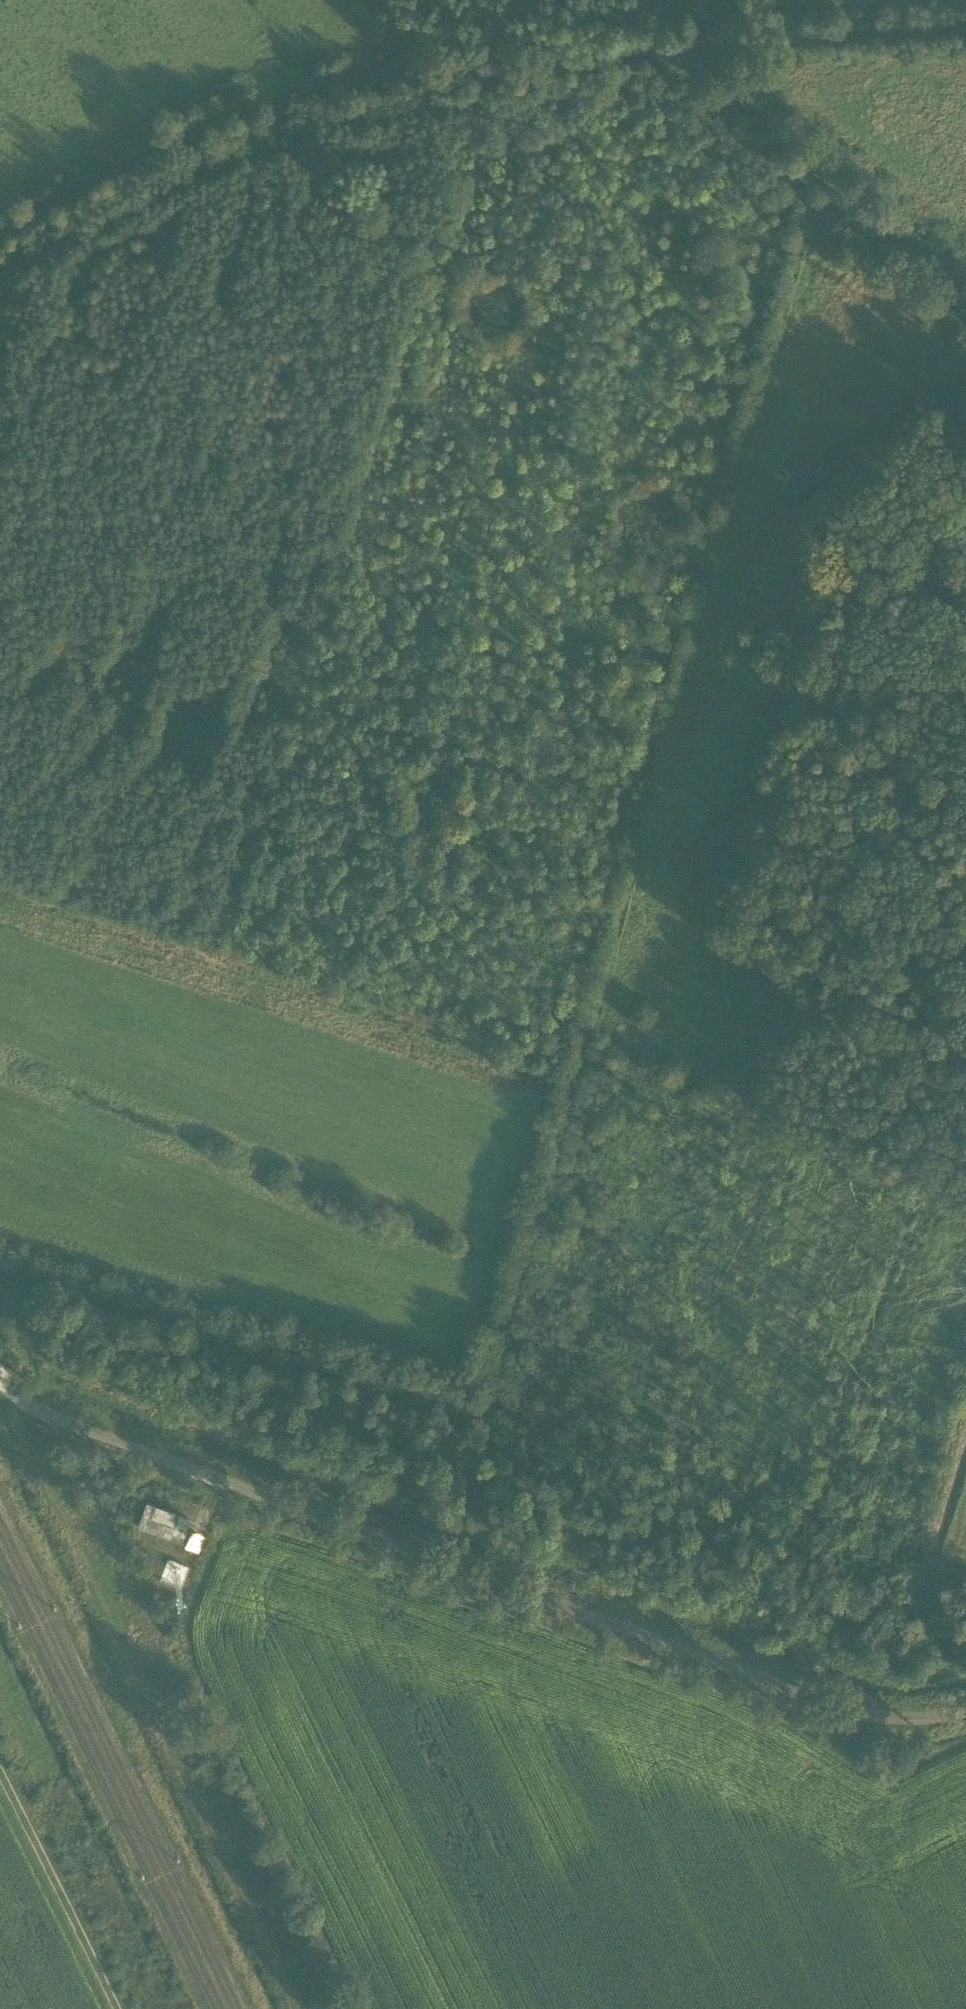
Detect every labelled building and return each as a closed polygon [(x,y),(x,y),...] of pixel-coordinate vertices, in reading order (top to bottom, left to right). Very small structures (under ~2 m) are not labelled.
[(157,1506),(147,1503),(139,1525),(148,1529),(157,1506)] [(188,1518),(160,1508),(152,1530),(180,1541),(188,1518)]
